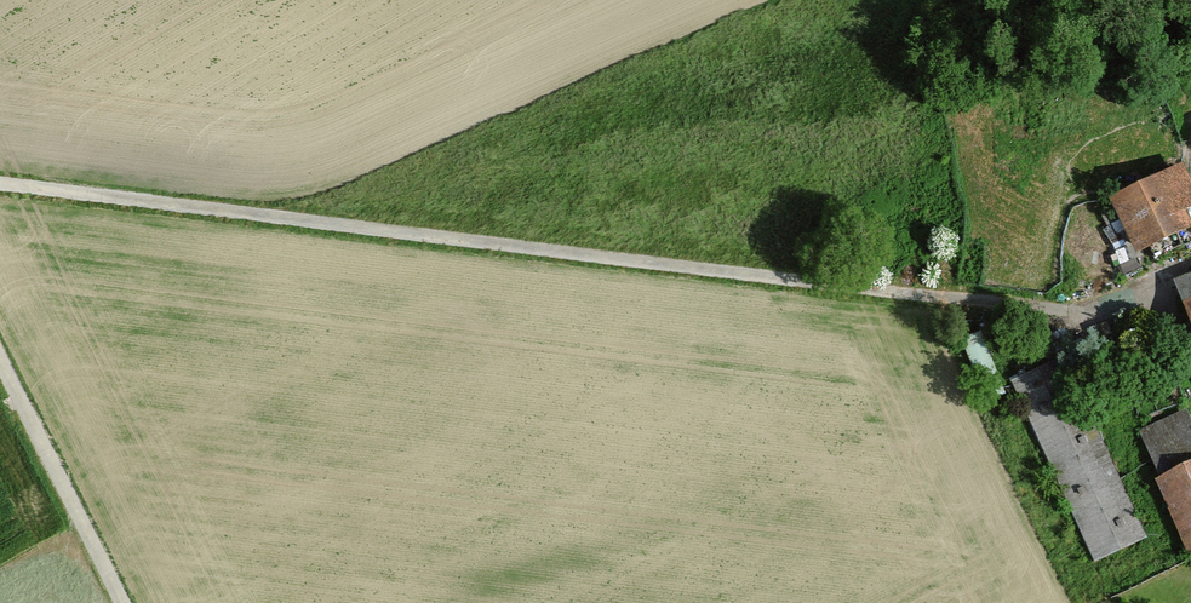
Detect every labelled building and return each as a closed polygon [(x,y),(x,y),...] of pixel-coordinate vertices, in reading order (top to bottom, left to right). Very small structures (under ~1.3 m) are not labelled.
[(1136,253),(1190,228),(1190,220),(1185,208),(1190,205),(1190,180),(1182,163),(1110,197),(1136,253)] [(1190,321),(1190,272),(1174,279),(1190,321)] [(1090,567),(1145,542),(1062,361),(1007,386),(1090,567)] [(1185,415),(1133,437),(1152,482),(1190,465),(1190,428),(1185,415)] [(1153,484),(1184,559),(1190,556),(1190,469),(1153,484)]
